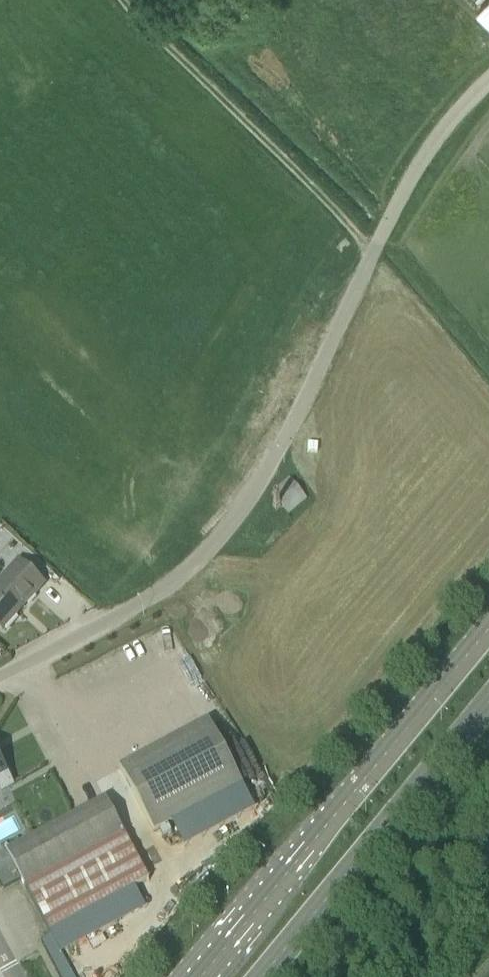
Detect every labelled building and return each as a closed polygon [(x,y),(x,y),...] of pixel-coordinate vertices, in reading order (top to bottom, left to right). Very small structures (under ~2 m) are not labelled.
[(476,14),(488,27),(488,1),(488,2),(477,12),(476,14)] [(290,480),(273,494),(289,515),(307,500),(290,480)] [(3,630),(44,586),(19,563),(0,584),(0,628),(3,630)] [(243,786),(209,722),(120,769),(154,833),(243,786)] [(0,761),(0,791),(13,784),(0,761)] [(105,799),(7,852),(50,934),(149,881),(105,799)]
